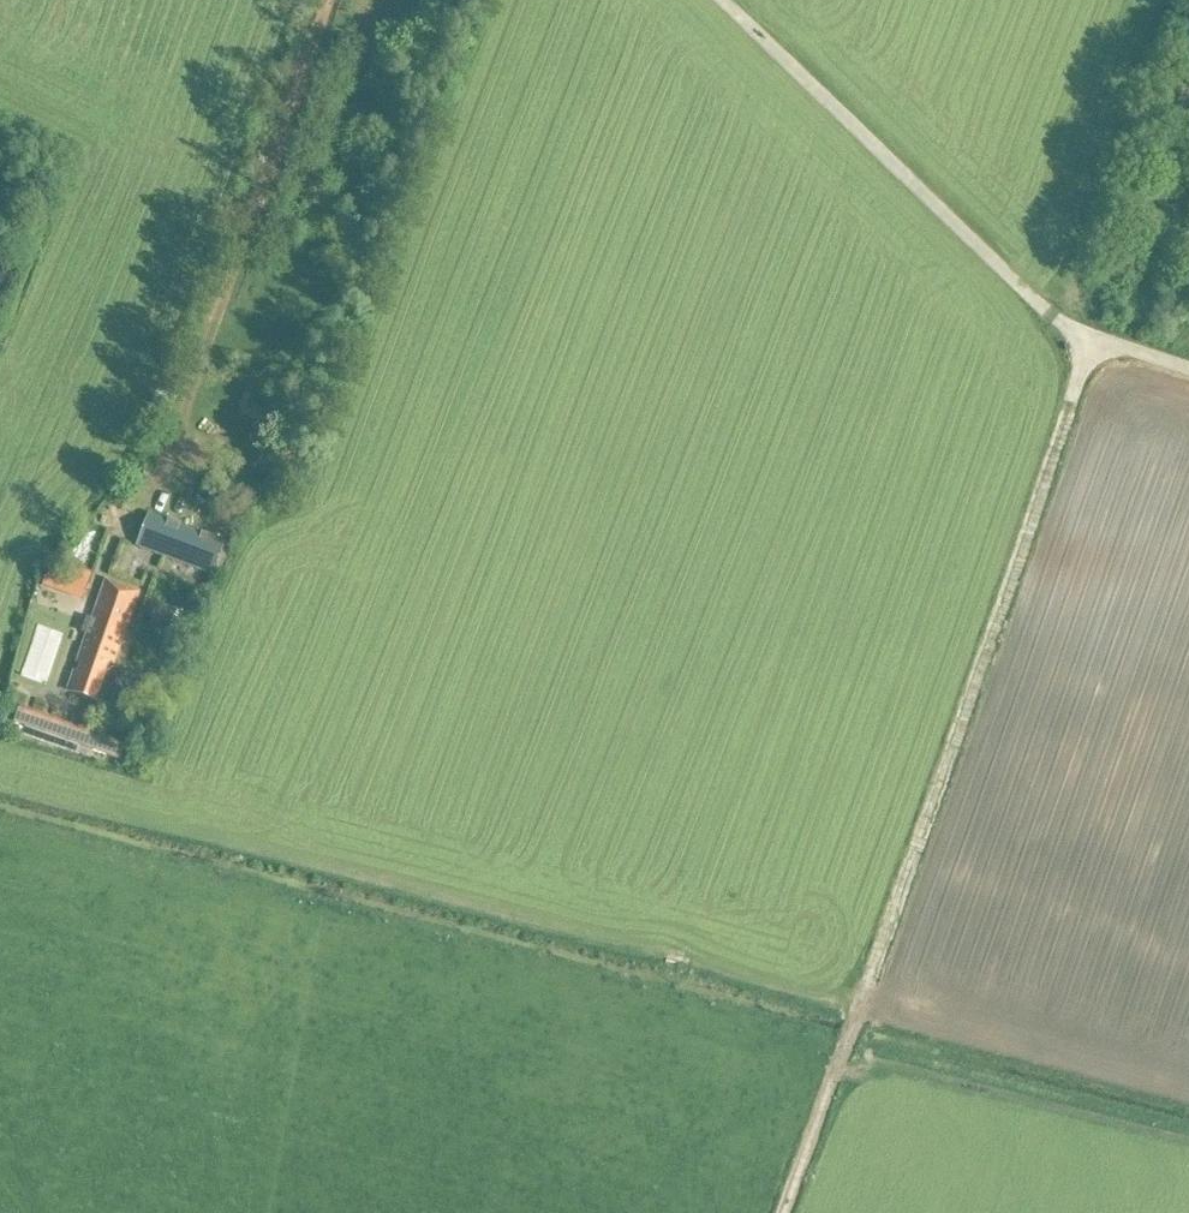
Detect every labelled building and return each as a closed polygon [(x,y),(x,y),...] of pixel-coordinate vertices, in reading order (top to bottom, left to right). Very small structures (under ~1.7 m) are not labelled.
[(223,543),(221,542),(151,515),(138,550),(211,578),(223,543)] [(57,561),(53,592),(96,597),(100,567),(57,561)] [(105,583),(75,665),(79,666),(77,674),(73,673),(66,693),(91,701),(103,664),(107,665),(112,652),(119,654),(140,595),(105,583)] [(12,724),(120,760),(125,743),(18,707),(12,724)]
